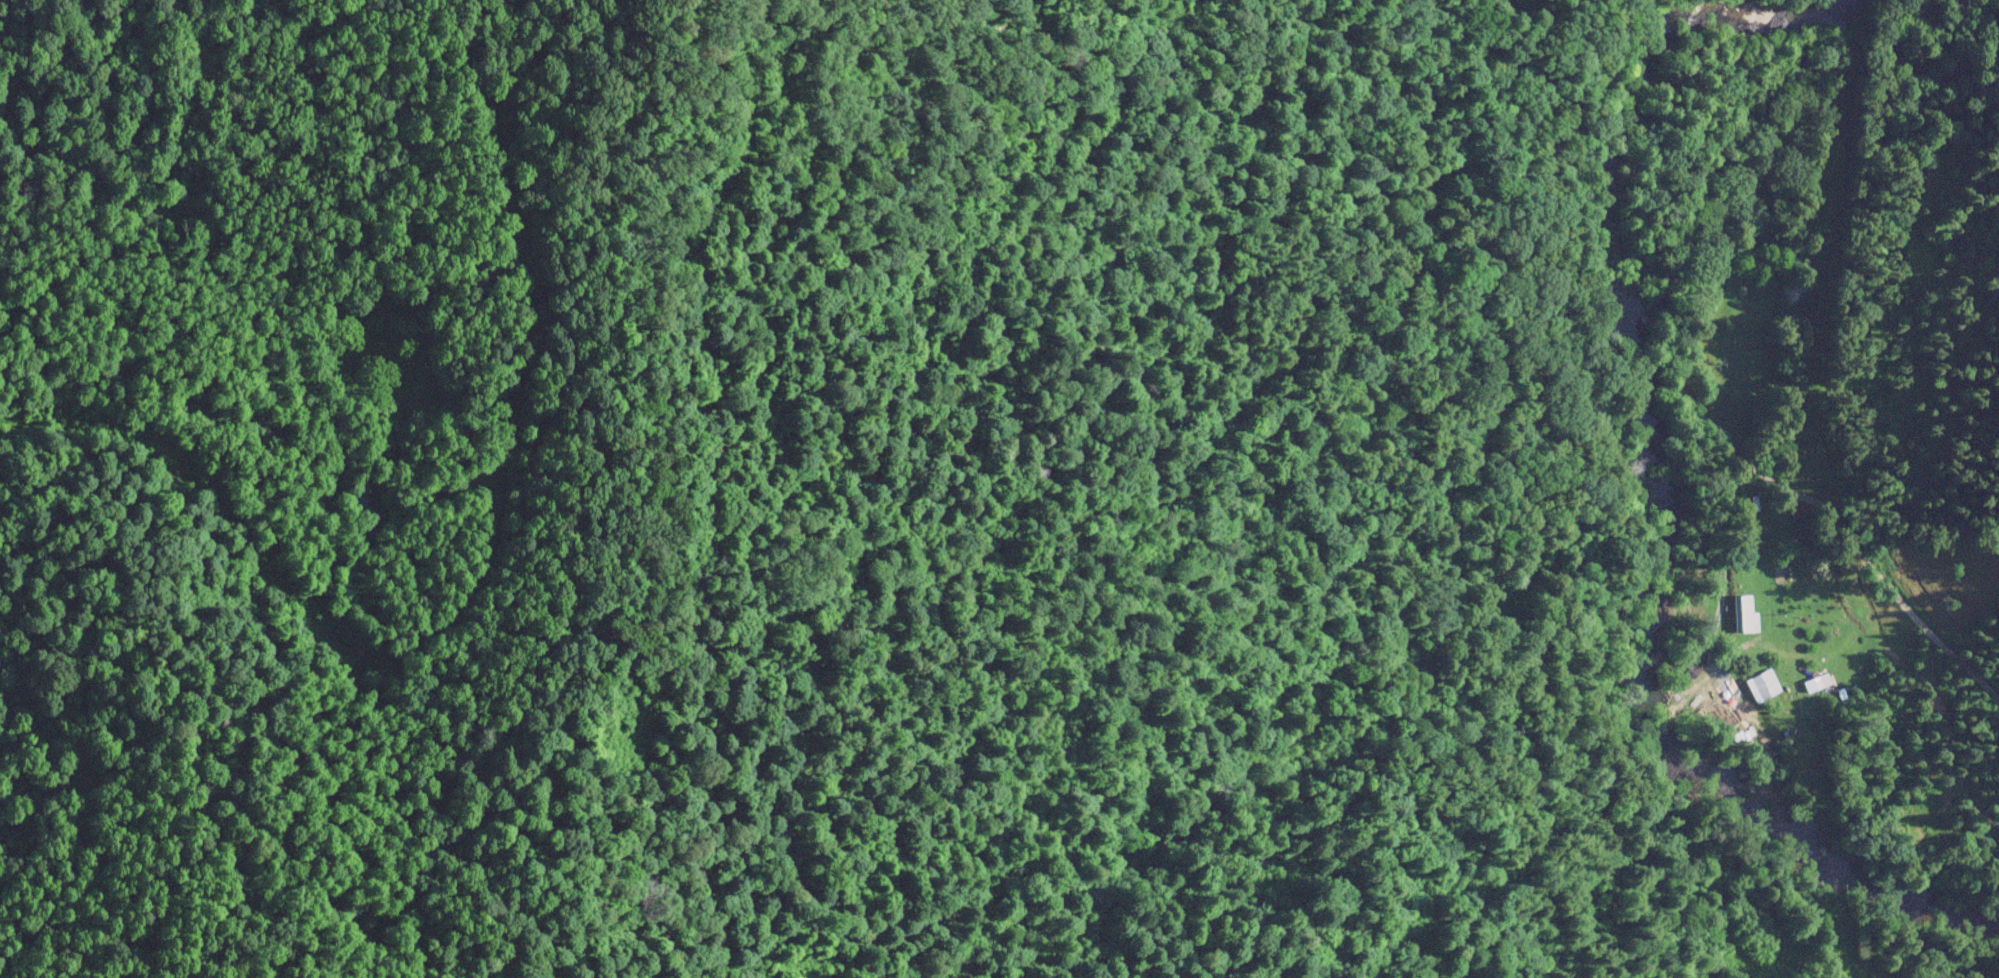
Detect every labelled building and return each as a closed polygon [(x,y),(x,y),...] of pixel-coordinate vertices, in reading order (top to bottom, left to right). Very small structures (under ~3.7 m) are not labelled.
[(1742,619),(1744,604),(1735,604),(1733,618),(1742,619)] [(1750,677),(1761,699),(1781,689),(1770,666),(1750,677)]
